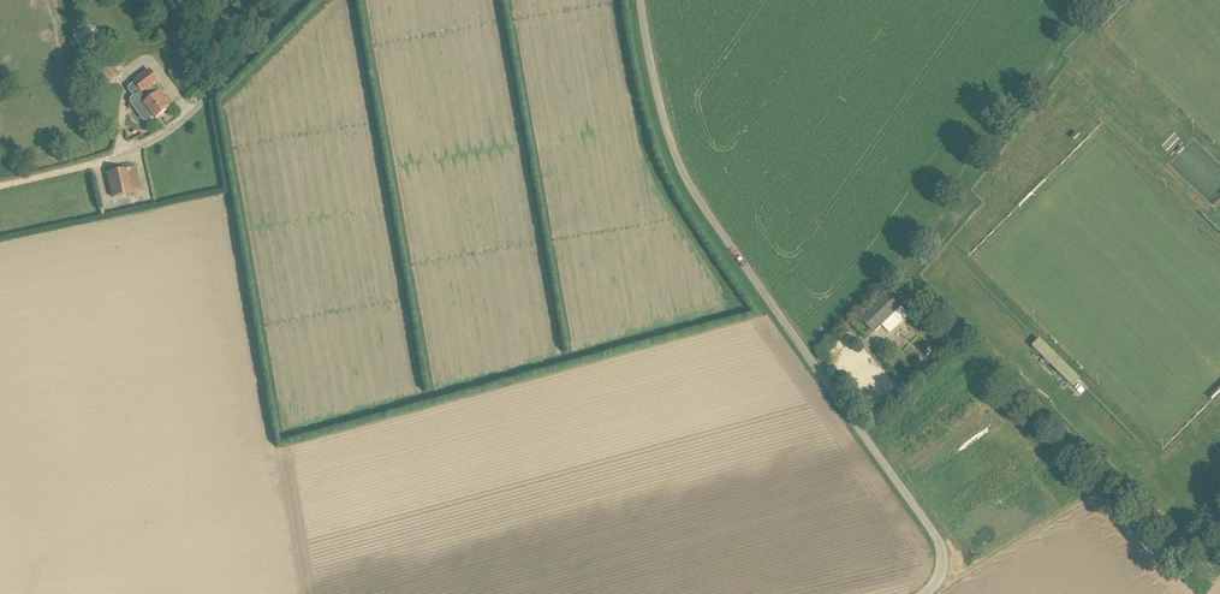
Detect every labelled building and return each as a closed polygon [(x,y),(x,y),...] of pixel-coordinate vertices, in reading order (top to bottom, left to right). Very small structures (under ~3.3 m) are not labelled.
[(91,26),(73,34),(81,51),(99,43),(91,26)] [(101,71),(109,81),(119,73),(112,63),(101,71)] [(156,118),(171,107),(159,91),(158,92),(152,84),(157,80),(149,70),(133,81),(141,92),(132,99),(132,102),(144,119),(147,119),(153,114),(156,118)] [(114,198),(142,191),(136,166),(108,173),(114,198)] [(874,333),(895,313),(901,306),(888,293),(860,319),(874,333)]
